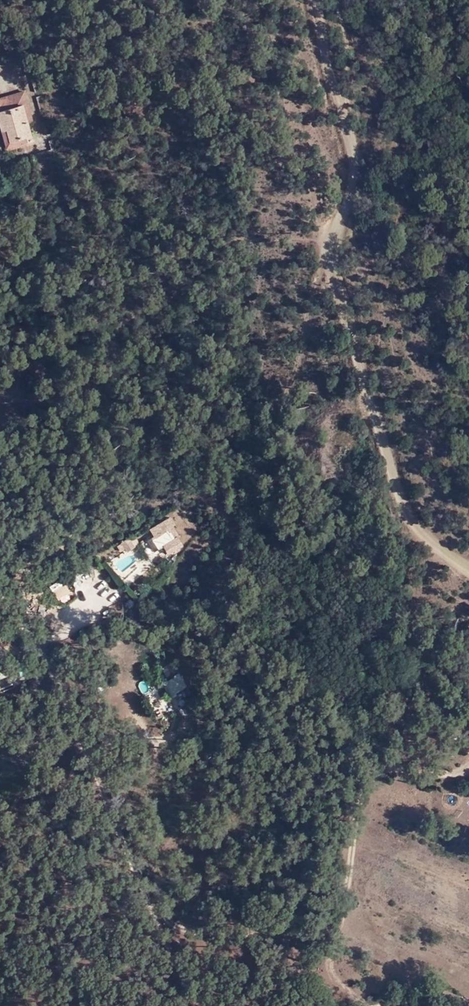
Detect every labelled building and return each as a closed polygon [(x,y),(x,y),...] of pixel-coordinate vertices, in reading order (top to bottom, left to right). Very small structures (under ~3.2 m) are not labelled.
[(25,106),(21,93),(0,100),(0,113),(25,106)] [(25,106),(0,113),(0,132),(4,131),(9,149),(30,143),(25,126),(23,119),(28,117),(25,106)] [(0,132),(0,137),(4,151),(9,149),(4,131),(0,132)] [(165,536),(165,535),(169,532),(180,547),(190,538),(185,532),(183,533),(174,522),(178,519),(180,518),(175,511),(156,524),(165,536)] [(187,530),(178,519),(174,522),(183,533),(185,532),(187,530)] [(169,532),(165,535),(176,549),(180,547),(169,532)] [(129,550),(138,543),(133,537),(124,544),(129,550)] [(102,573),(97,566),(85,574),(92,582),(102,573)] [(171,662),(161,667),(166,677),(176,672),(171,662)] [(10,687),(9,671),(0,672),(0,688),(10,687)] [(189,689),(178,691),(179,699),(190,697),(189,689)] [(441,997),(455,1003),(458,993),(445,987),(441,997)] [(455,1003),(462,1005),(468,1005),(468,998),(458,993),(455,1003)]
